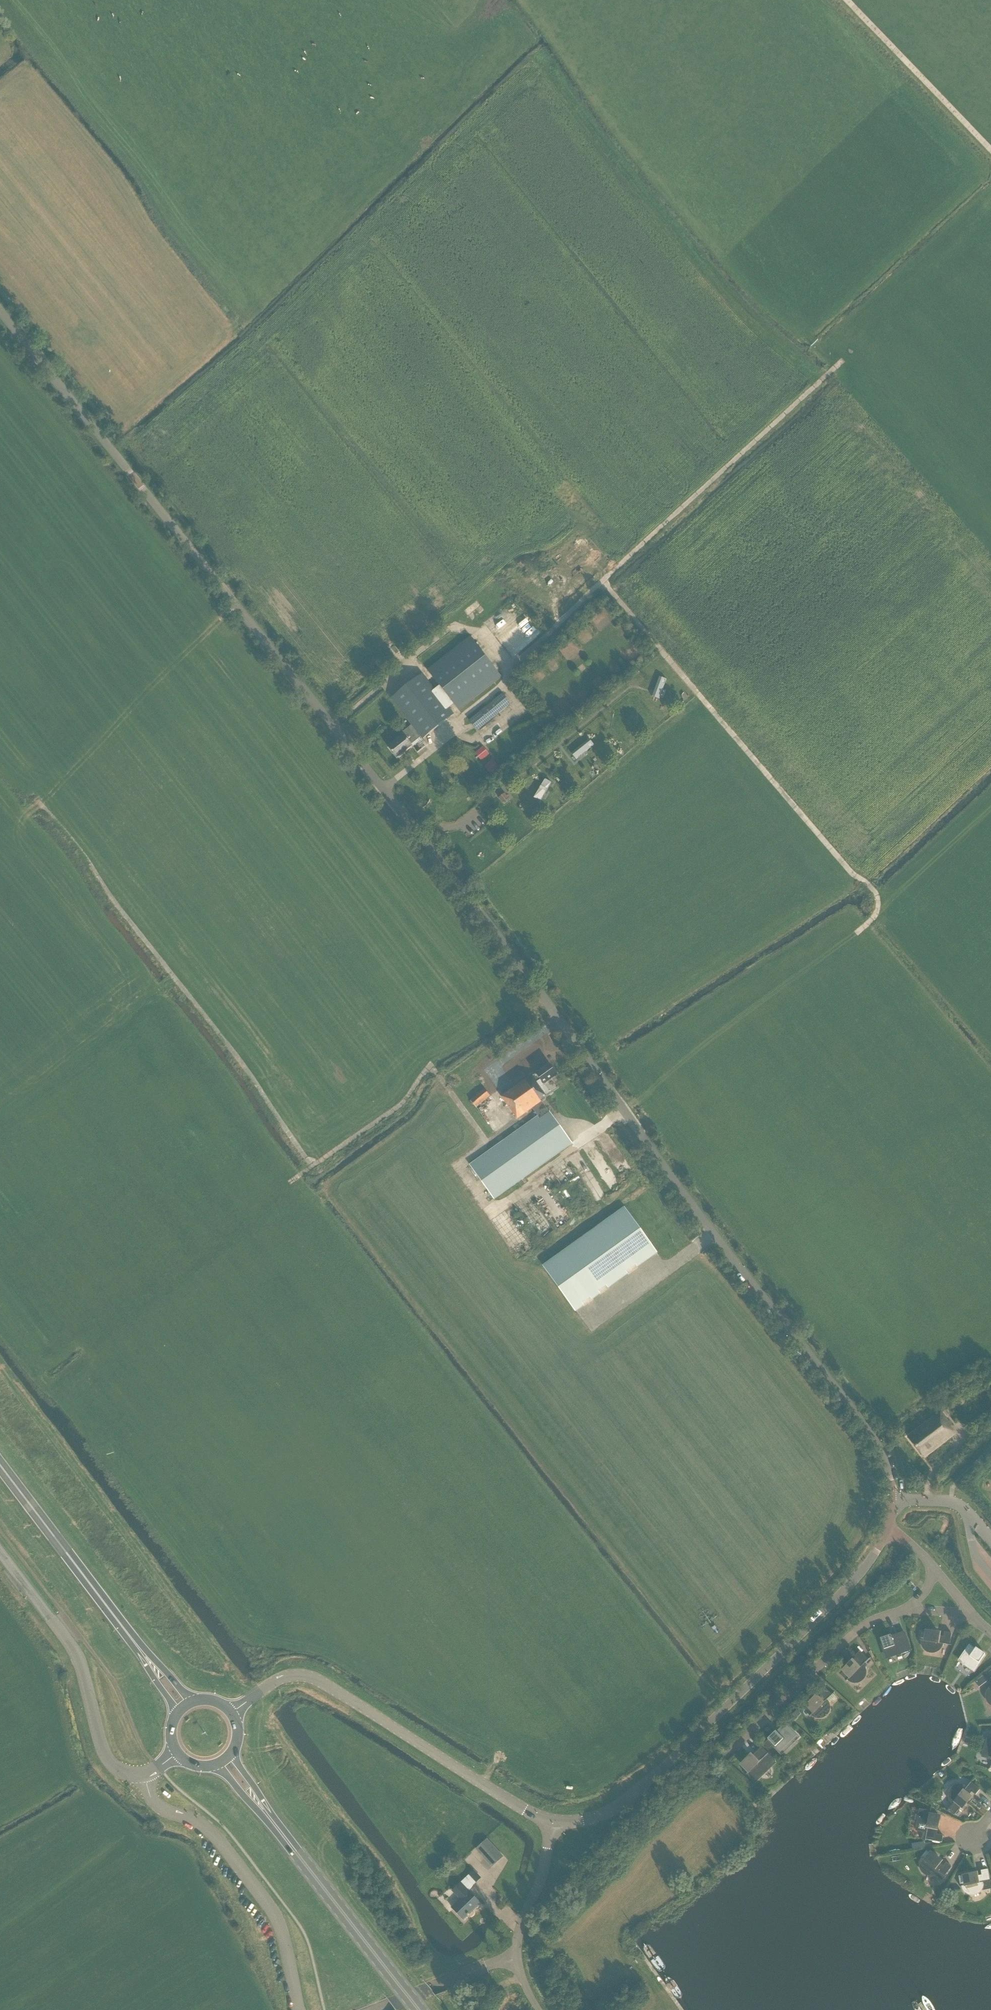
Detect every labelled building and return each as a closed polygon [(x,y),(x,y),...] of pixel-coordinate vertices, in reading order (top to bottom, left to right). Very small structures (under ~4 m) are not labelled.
[(503,643),(514,657),(542,633),(530,620),(503,643)] [(501,678),(490,664),(470,638),(427,670),(439,686),(434,690),(422,674),(390,699),(411,725),(401,733),(403,735),(388,747),(397,758),(412,746),(411,744),(420,737),(421,738),(453,714),(448,708),(453,704),(458,711),(501,678)] [(502,695),(490,704),(469,720),(477,730),(510,705),(502,695)] [(589,739),(571,753),(576,759),(594,745),(589,739)] [(483,746),(478,750),(484,758),(489,754),(483,746)] [(492,760),(488,764),(494,771),(499,767),(492,760)] [(551,782),(545,779),(535,797),(541,800),(551,782)] [(503,793),(499,797),(504,802),(508,798),(503,793)] [(541,1086),(557,1075),(549,1065),(533,1076),(532,1075),(501,1097),(517,1119),(532,1108),(538,1116),(470,1165),(494,1199),(572,1143),(541,1100),(547,1095),(541,1086)] [(490,1096),(484,1089),(470,1101),(476,1108),(490,1096)] [(489,1135),(495,1131),(480,1110),(474,1114),(489,1135)] [(626,1210),(545,1268),(574,1309),(582,1303),(590,1297),(599,1291),(598,1291),(606,1285),(607,1286),(628,1270),(635,1264),(636,1265),(656,1251),(626,1210)] [(933,1450),(955,1433),(951,1428),(952,1427),(941,1413),(909,1438),(921,1454),(931,1446),(933,1450)] [(921,1632),(920,1640),(922,1641),(922,1642),(922,1643),(922,1645),(922,1646),(923,1647),(924,1648),(924,1649),(925,1650),(926,1651),(927,1651),(929,1652),(931,1652),(932,1653),(934,1652),(936,1652),(937,1651),(938,1651),(939,1650),(940,1648),(941,1647),(942,1645),(942,1644),(951,1645),(950,1645),(952,1633),(945,1632),(943,1639),(938,1638),(939,1633),(927,1631),(927,1632),(921,1632)] [(911,1651),(904,1632),(891,1636),(891,1635),(880,1638),(887,1659),(911,1651)] [(974,1650),(969,1646),(959,1660),(960,1660),(965,1663),(964,1665),(973,1671),(985,1654),(976,1648),(974,1650)] [(845,1672),(842,1675),(847,1680),(846,1681),(848,1680),(850,1681),(852,1682),(854,1683),(855,1683),(858,1683),(860,1682),(862,1680),(865,1678),(866,1675),(866,1673),(866,1671),(866,1669),(865,1668),(864,1666),(863,1665),(869,1659),(869,1658),(868,1660),(860,1651),(855,1656),(858,1660),(854,1663),(852,1661),(843,1670),(845,1672)] [(988,1681),(984,1675),(975,1682),(979,1688),(988,1681)] [(827,1701),(827,1700),(833,1694),(831,1695),(824,1687),(818,1692),(822,1695),(818,1699),(816,1696),(807,1705),(814,1712),(810,1716),(814,1713),(815,1713),(816,1714),(817,1715),(818,1716),(820,1716),(821,1716),(822,1716),(823,1716),(825,1716),(826,1715),(827,1715),(828,1714),(829,1713),(829,1712),(830,1711),(830,1709),(830,1708),(830,1707),(830,1706),(830,1705),(829,1704),(829,1703),(828,1702),(827,1701)] [(798,1736),(786,1724),(777,1733),(776,1731),(768,1739),(780,1752),(788,1745),(790,1746),(788,1744),(798,1736)] [(988,1737),(982,1757),(990,1759),(990,1738),(988,1737)] [(768,1739),(764,1744),(769,1749),(770,1751),(775,1746),(774,1745),(768,1739)] [(776,1761),(762,1747),(756,1752),(758,1754),(755,1758),(752,1757),(750,1755),(741,1764),(749,1772),(746,1775),(749,1772),(757,1780),(766,1771),(764,1769),(768,1765),(770,1767),(776,1761)] [(951,1805),(947,1810),(954,1815),(961,1806),(963,1808),(971,1798),(967,1795),(970,1791),(975,1795),(980,1790),(972,1783),(971,1782),(972,1781),(967,1787),(966,1788),(966,1787),(965,1787),(964,1787),(964,1786),(963,1786),(962,1786),(961,1786),(961,1785),(960,1785),(959,1785),(958,1785),(957,1786),(956,1786),(955,1786),(954,1787),(953,1787),(953,1788),(952,1788),(952,1789),(951,1789),(951,1790),(950,1791),(950,1792),(950,1793),(949,1793),(949,1794),(949,1795),(949,1796),(949,1797),(949,1798),(950,1799),(950,1800),(950,1801),(951,1801),(951,1802),(952,1802),(952,1803),(953,1803),(953,1804),(951,1805)] [(926,1840),(942,1843),(943,1836),(931,1833),(932,1828),(937,1829),(940,1817),(930,1815),(931,1810),(930,1809),(930,1812),(920,1810),(916,1830),(923,1831),(922,1839),(925,1840),(925,1841),(926,1840)] [(503,1857),(487,1839),(475,1849),(492,1867),(503,1857)] [(920,1865),(920,1866),(920,1867),(921,1868),(921,1869),(921,1870),(922,1871),(923,1872),(924,1873),(925,1874),(926,1874),(926,1875),(927,1875),(928,1875),(929,1875),(930,1875),(931,1875),(932,1875),(933,1875),(934,1875),(935,1875),(935,1874),(943,1880),(945,1877),(946,1877),(945,1876),(952,1867),(946,1862),(942,1868),(938,1865),(941,1860),(931,1853),(930,1854),(926,1851),(921,1857),(922,1859),(922,1860),(921,1861),(921,1862),(920,1863),(920,1864),(920,1865)] [(983,1887),(990,1885),(990,1880),(990,1881),(988,1869),(981,1871),(982,1877),(977,1878),(976,1873),(964,1875),(965,1885),(960,1886),(960,1887),(963,1886),(963,1888),(963,1889),(964,1890),(965,1892),(967,1893),(968,1894),(969,1894),(971,1894),(972,1895),(974,1895),(976,1894),(977,1894),(979,1893),(980,1891),(982,1889),(982,1888),(983,1887)] [(482,1878),(474,1870),(469,1875),(476,1883),(482,1878)] [(463,1919),(480,1903),(469,1891),(469,1892),(461,1883),(453,1891),(461,1899),(452,1908),(463,1919)]
